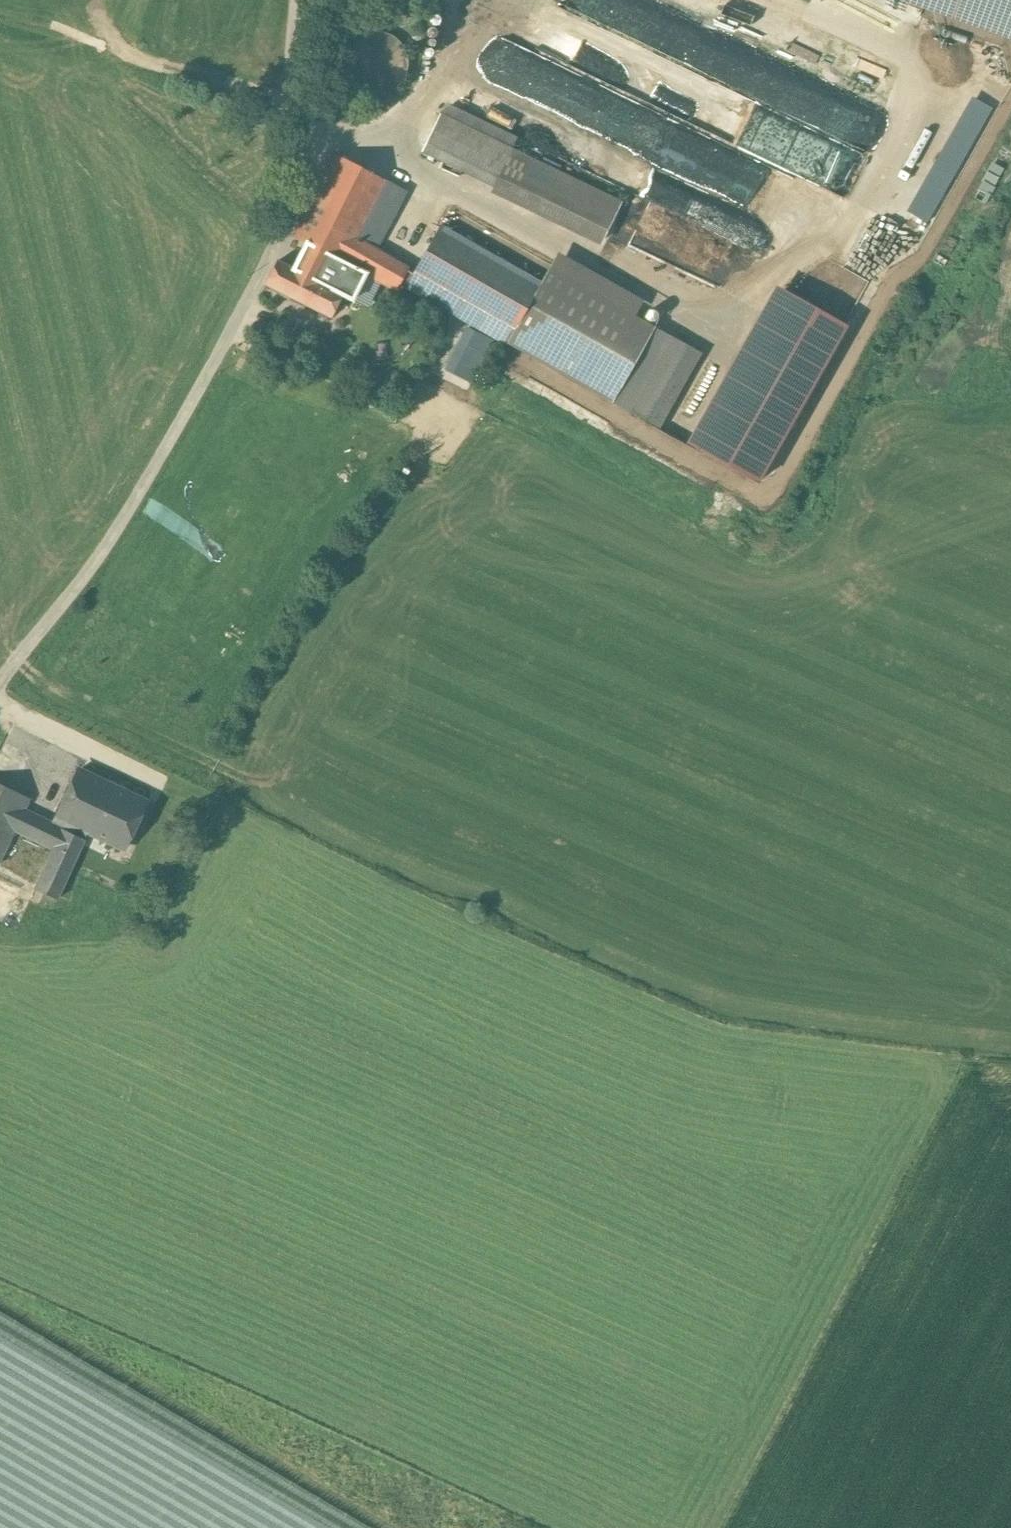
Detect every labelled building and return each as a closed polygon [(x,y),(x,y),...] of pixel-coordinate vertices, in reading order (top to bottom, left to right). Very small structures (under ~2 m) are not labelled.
[(1010,34),(1010,0),(915,0),(1010,34)] [(362,92),(373,94),(385,92),(395,86),(402,77),(406,66),(406,55),(402,44),(394,36),(384,30),(373,28),(362,30),(352,36),(345,45),(341,55),(341,67),(345,77),(352,86),(362,92)] [(625,195),(441,102),(418,148),(602,241),(625,195)] [(389,187),(331,154),(260,278),(318,310),(345,263),(390,289),(396,278),(405,261),(360,236),(389,187)] [(405,261),(396,278),(498,336),(546,254),(443,195),(405,261)] [(654,316),(546,254),(498,336),(607,398),(648,327),(654,316)] [(812,261),(792,293),(841,322),(864,284),(853,277),(855,275),(844,269),(839,277),(812,261)] [(841,327),(768,286),(681,437),(754,478),(841,327)] [(474,382),(493,338),(463,324),(444,369),(474,382)] [(686,348),(648,327),(607,398),(644,420),(686,348)] [(146,799),(76,766),(53,817),(123,849),(146,799)] [(0,783),(0,859),(2,860),(29,795),(0,783)]
